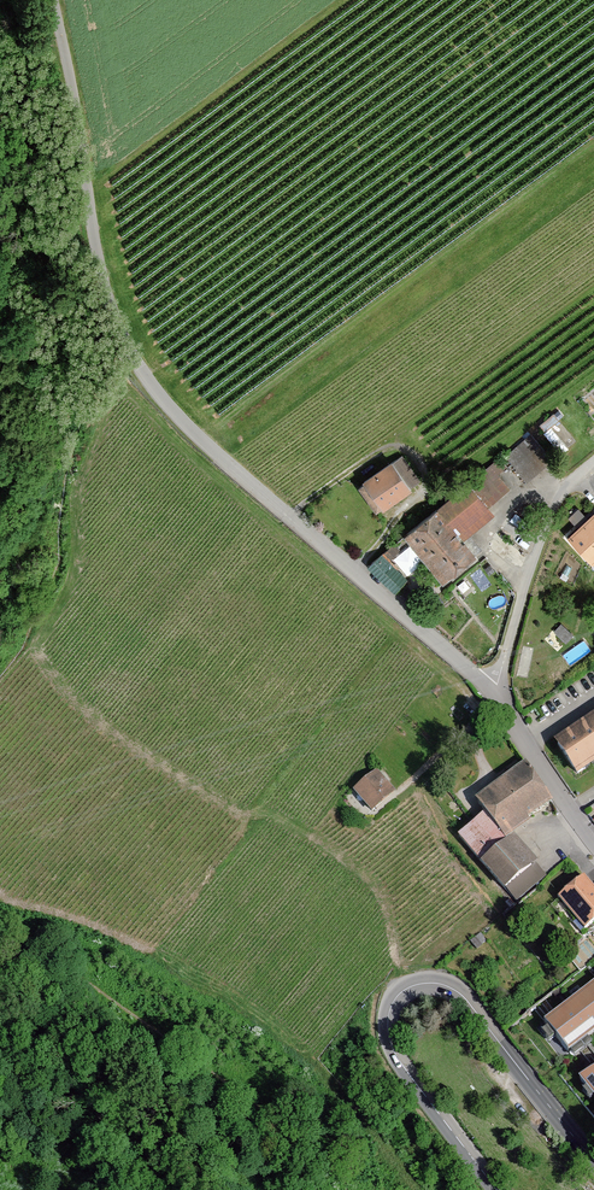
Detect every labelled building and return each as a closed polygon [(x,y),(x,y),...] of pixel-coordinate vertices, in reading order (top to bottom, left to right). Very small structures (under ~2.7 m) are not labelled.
[(530,434),(506,453),(525,478),(550,458),(530,434)] [(500,459),(491,466),(497,473),(506,466),(500,459)] [(391,462),(366,479),(384,507),(409,490),(391,462)] [(491,466),(470,484),(488,506),(509,488),(497,473),(491,466)] [(470,484),(438,510),(462,539),(494,513),(488,506),(470,484)] [(567,533),(589,557),(593,552),(593,508),(567,533)] [(408,535),(445,580),(475,555),(462,539),(438,510),(408,535)] [(393,545),(369,567),(396,590),(400,585),(407,578),(388,560),(399,550),(393,545)] [(593,648),(593,647),(587,638),(567,654),(574,663),(593,648)] [(551,740),(574,774),(593,761),(593,711),(551,740)] [(547,799),(521,764),(474,799),(483,812),(456,835),(479,861),(515,901),(540,879),(530,867),(505,837),(525,822),(522,817),(538,805),(547,799)] [(393,789),(375,769),(350,791),(367,811),(393,789)] [(558,898),(584,929),(593,921),(593,889),(583,877),(558,898)] [(576,1049),(593,1034),(593,982),(550,1018),(576,1049)]
